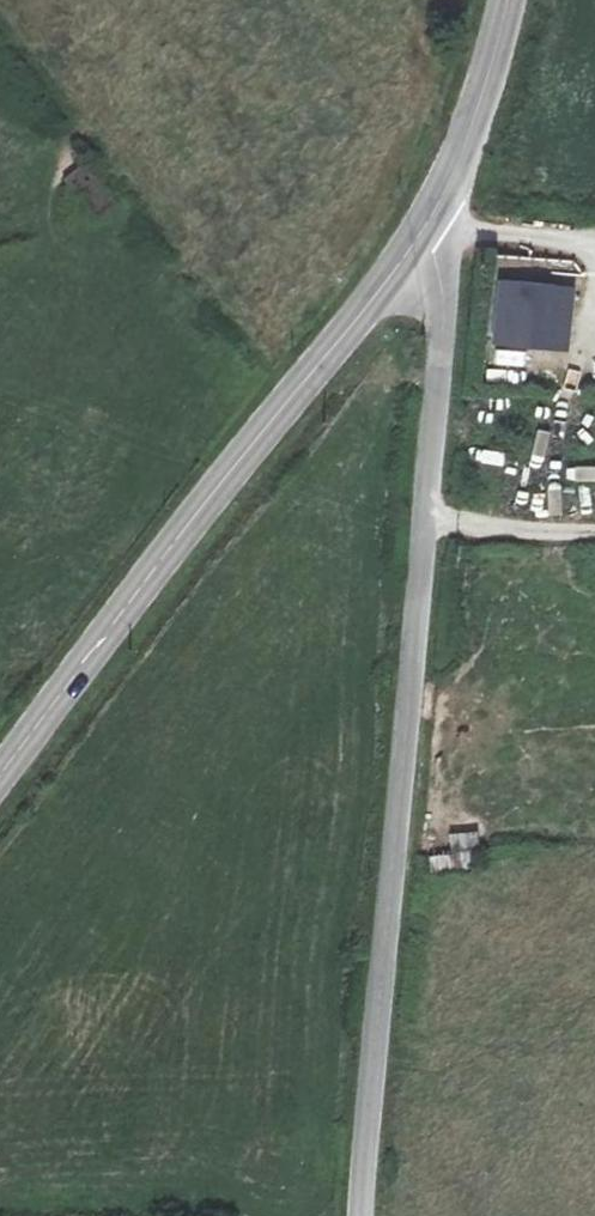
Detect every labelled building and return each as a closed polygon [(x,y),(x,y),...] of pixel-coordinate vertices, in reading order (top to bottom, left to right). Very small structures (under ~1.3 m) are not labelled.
[(94,218),(115,202),(85,163),(65,179),(94,218)] [(578,286),(502,277),(493,342),(572,349),(578,286)] [(548,459),(553,430),(537,427),(533,457),(548,459)] [(433,871),(478,866),(474,830),(450,833),(452,852),(431,854),(433,871)]
